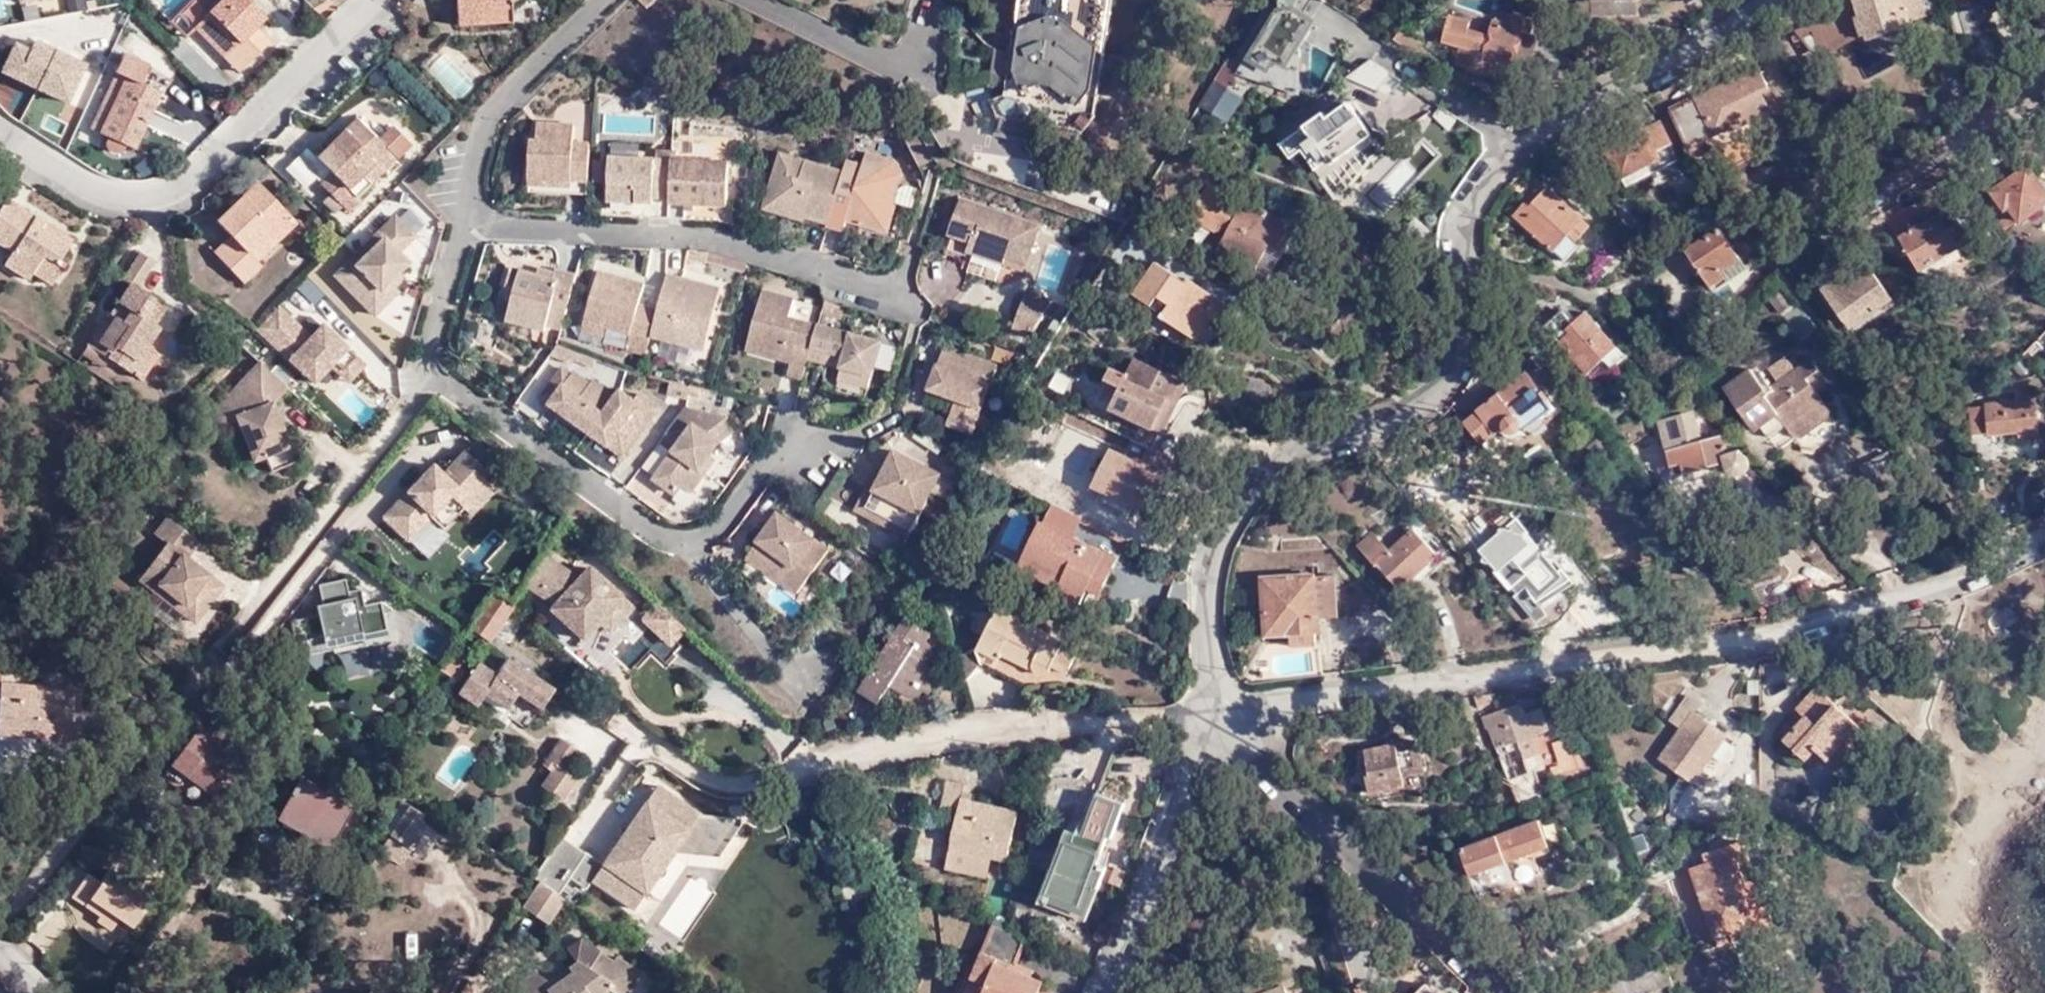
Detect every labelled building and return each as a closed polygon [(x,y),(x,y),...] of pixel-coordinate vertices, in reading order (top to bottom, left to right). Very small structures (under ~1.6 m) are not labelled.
[(262,50),(255,42),(263,33),(257,27),(267,18),(252,3),(254,0),(200,0),(197,3),(208,14),(195,27),(227,58),(236,49),(249,62),(262,50)] [(513,0),(459,0),(461,24),(514,19),(513,0)] [(1014,73),(1019,86),(995,96),(1001,112),(1087,126),(1098,112),(1089,105),(1101,91),(1093,84),(1104,70),(1096,64),(1107,51),(1099,43),(1110,29),(1102,22),(1114,9),(1106,1),(1107,0),(1031,0),(1033,5),(1023,9),(1029,25),(1019,30),(1026,47),(1015,51),(1022,68),(1014,73)] [(1593,1),(1593,14),(1637,12),(1637,0),(1605,0),(1593,1)] [(1866,36),(1868,42),(1910,28),(1909,23),(1925,17),(1919,0),(1854,0),(1860,17),(1855,19),(1862,37),(1866,36)] [(1295,50),(1311,24),(1291,11),(1277,14),(1240,74),(1294,93),(1295,50)] [(1521,31),(1531,33),(1534,19),(1525,19),(1503,14),(1497,15),(1491,38),(1468,32),(1469,24),(1448,18),(1442,43),(1460,47),(1455,65),(1487,74),(1491,64),(1503,66),(1505,61),(1513,63),(1521,31)] [(1422,43),(1402,30),(1394,42),(1414,55),(1422,43)] [(1537,35),(1531,33),(1521,31),(1513,63),(1528,67),(1537,35)] [(271,41),(263,33),(255,42),(262,50),(271,41)] [(0,70),(0,71),(71,103),(90,60),(35,36),(31,46),(14,39),(0,70)] [(1011,70),(1015,50),(1000,45),(995,74),(1011,70)] [(240,71),(249,62),(236,49),(227,58),(240,71)] [(130,77),(103,132),(111,137),(111,141),(110,143),(112,146),(113,148),(116,149),(118,151),(121,150),(124,150),(126,148),(129,145),(138,149),(164,92),(145,83),(153,66),(128,54),(119,71),(121,72),(130,77)] [(1399,82),(1369,62),(1346,77),(1384,94),(1399,82)] [(1670,110),(1687,146),(1729,127),(1731,129),(1751,120),(1749,116),(1767,109),(1759,93),(1767,90),(1757,69),(1670,110)] [(94,127),(103,132),(130,77),(121,72),(94,127)] [(1369,137),(1347,104),(1344,106),(1337,98),(1323,108),(1319,110),(1321,113),(1279,143),(1287,155),(1299,147),(1317,172),(1369,137)] [(363,202),(359,198),(350,189),(388,152),(397,161),(413,145),(395,128),(380,142),(358,119),(319,158),(332,172),(321,182),(332,193),(344,206),(351,213),(363,202)] [(534,177),(593,179),(594,141),(578,141),(578,124),(543,122),(542,140),(535,140),(534,177)] [(1605,145),(1622,176),(1657,156),(1654,152),(1668,143),(1656,122),(1643,129),(1642,126),(1605,145)] [(658,148),(658,157),(675,158),(676,149),(658,148)] [(866,163),(850,158),(846,169),(832,219),(830,223),(847,228),(852,210),(864,213),(862,221),(891,230),(898,204),(897,200),(905,172),(896,159),(869,151),(866,163)] [(359,198),(397,161),(388,152),(350,189),(359,198)] [(784,152),(778,171),(791,174),(796,155),(784,152)] [(674,199),(675,158),(658,157),(614,155),(612,200),(657,201),(657,198),(674,199)] [(809,212),(832,219),(846,169),(796,155),(791,174),(778,171),(768,207),(808,218),(809,212)] [(732,160),(675,158),(674,199),(674,201),(731,202),(732,160)] [(2019,221),(2044,203),(2044,192),(2027,167),(1992,191),(1996,196),(2005,209),(2009,205),(2019,221)] [(533,190),(593,192),(593,179),(534,177),(533,190)] [(251,251),(291,213),(262,182),(221,221),(235,236),(218,253),(247,283),(266,266),(261,261),(251,251)] [(1218,230),(1233,225),(1244,206),(1207,186),(1194,211),(1208,217),(1209,225),(1218,230)] [(1512,216),(1562,262),(1580,244),(1577,241),(1589,228),(1581,221),(1546,188),(1528,207),(1524,204),(1512,216)] [(344,206),(332,193),(324,201),(336,214),(344,206)] [(983,236),(979,251),(1009,260),(1011,254),(1031,260),(1043,222),(964,196),(955,227),(958,228),(953,247),(971,253),(972,248),(974,238),(976,234),(983,236)] [(2005,209),(1996,196),(1980,208),(2000,234),(2019,221),(2009,205),(2005,209)] [(69,247),(42,230),(46,223),(9,198),(0,211),(0,242),(14,251),(6,263),(29,279),(34,272),(44,258),(61,269),(64,265),(59,262),(69,247)] [(1219,250),(1263,275),(1291,226),(1246,202),(1244,206),(1233,225),(1219,250)] [(1900,238),(1921,270),(1987,228),(1971,202),(1945,218),(1940,212),(1900,238)] [(1192,216),(1209,225),(1208,217),(1194,211),(1192,216)] [(830,225),(830,223),(832,219),(809,212),(808,218),(830,225)] [(300,222),(291,213),(251,251),(261,261),(300,222)] [(403,290),(399,285),(393,279),(402,270),(411,262),(402,252),(419,235),(400,215),(341,275),(380,313),(403,290)] [(73,241),(46,223),(42,230),(69,247),(73,241)] [(1298,230),(1291,226),(1263,275),(1271,280),(1298,230)] [(1718,231),(1683,254),(1708,289),(1722,278),(1719,273),(1738,260),(1718,231)] [(972,248),(979,251),(983,236),(976,234),(974,238),(972,248)] [(1634,235),(1622,241),(1628,252),(1639,246),(1634,235)] [(1821,290),(1845,322),(1870,304),(1875,310),(1891,298),(1863,260),(1855,250),(1839,262),(1846,271),(1821,290)] [(1036,283),(1052,290),(1067,258),(1050,251),(1036,283)] [(137,361),(148,346),(160,327),(155,323),(166,307),(138,288),(155,262),(141,253),(124,279),(130,283),(108,314),(114,317),(105,329),(98,326),(88,343),(125,368),(132,358),(137,361)] [(1586,273),(1597,283),(1615,264),(1605,254),(1586,273)] [(52,284),(61,269),(44,258),(34,272),(52,284)] [(1159,295),(1169,301),(1177,288),(1173,284),(1177,278),(1160,266),(1149,281),(1152,283),(1141,300),(1151,307),(1159,295)] [(566,329),(580,274),(560,268),(559,272),(543,268),(541,273),(514,267),(509,286),(512,287),(518,289),(515,301),(510,320),(549,329),(551,324),(566,329)] [(408,276),(402,270),(393,279),(399,285),(408,276)] [(656,333),(662,308),(644,303),(649,282),(602,270),(587,329),(608,334),(611,325),(636,332),(632,344),(651,348),(656,333)] [(723,286),(672,271),(656,333),(708,346),(723,286)] [(1182,281),(1177,288),(1169,301),(1159,316),(1191,338),(1206,317),(1212,321),(1224,303),(1185,278),(1182,281)] [(1182,281),(1177,278),(1173,284),(1177,288),(1182,281)] [(508,299),(515,301),(518,289),(512,287),(508,299)] [(1058,297),(1032,288),(1020,324),(1038,330),(1058,297)] [(807,377),(812,357),(821,326),(792,318),(796,299),(765,291),(750,349),(767,354),(769,348),(789,353),(791,347),(799,349),(795,361),(793,373),(807,377)] [(847,304),(828,299),(822,319),(842,324),(847,304)] [(277,350),(299,327),(279,308),(257,330),(277,350)] [(1546,324),(1585,373),(1602,359),(1615,349),(1584,312),(1573,321),(1563,309),(1546,324)] [(107,313),(98,326),(105,329),(114,317),(108,314),(107,313)] [(1198,342),(1212,321),(1206,317),(1191,338),(1198,342)] [(885,340),(821,323),(821,326),(812,357),(845,366),(842,378),(872,386),(885,340)] [(356,358),(323,326),(311,338),(299,327),(277,350),(314,385),(330,367),(340,376),(356,358)] [(110,358),(88,343),(81,353),(104,368),(110,358)] [(603,359),(562,343),(554,354),(577,363),(578,359),(599,368),(603,359)] [(948,343),(933,387),(961,396),(953,423),(977,430),(1001,361),(948,343)] [(155,351),(148,346),(137,361),(132,358),(125,368),(137,376),(155,351)] [(788,359),(795,361),(799,349),(791,347),(789,353),(788,359)] [(767,354),(788,359),(789,353),(769,348),(767,354)] [(1615,349),(1602,359),(1610,368),(1622,357),(1615,349)] [(348,384),(365,366),(356,358),(340,376),(348,384)] [(1167,410),(1181,382),(1131,358),(1122,375),(1109,368),(1103,379),(1116,385),(1106,406),(1148,425),(1158,406),(1167,410)] [(259,360),(256,364),(286,387),(287,386),(259,360)] [(1763,424),(1776,416),(1784,428),(1820,403),(1811,391),(1824,382),(1810,362),(1763,395),(1752,380),(1728,396),(1739,412),(1750,406),(1763,424)] [(271,402),(286,387),(256,364),(216,405),(230,418),(227,421),(228,422),(241,433),(252,458),(263,453),(272,470),(294,460),(278,420),(271,402)] [(546,396),(555,403),(578,373),(568,365),(546,396)] [(620,441),(632,450),(664,409),(643,394),(638,401),(624,390),(620,396),(598,379),(594,383),(579,372),(555,403),(616,447),(620,441)] [(1479,412),(1464,423),(1481,444),(1502,428),(1502,429),(1503,431),(1504,432),(1506,433),(1508,435),(1509,435),(1511,435),(1513,435),(1514,434),(1516,434),(1517,433),(1519,431),(1520,430),(1520,428),(1521,426),(1521,425),(1525,430),(1533,426),(1537,422),(1544,414),(1530,397),(1534,393),(1520,376),(1477,410),(1479,412)] [(692,393),(694,385),(665,377),(661,391),(691,398),(692,393)] [(1192,387),(1181,382),(1167,410),(1158,406),(1148,425),(1169,435),(1192,387)] [(705,388),(694,385),(692,393),(703,395),(705,388)] [(2011,388),(2012,399),(2029,397),(2027,386),(2011,388)] [(1982,404),(1985,428),(2017,425),(2018,431),(2036,430),(2033,397),(1982,404)] [(1820,403),(1784,428),(1790,438),(1795,440),(1803,440),(1827,423),(1829,417),(1828,414),(1820,403)] [(735,415),(690,404),(670,432),(683,442),(687,445),(682,454),(677,449),(657,477),(677,492),(684,484),(694,491),(708,473),(703,468),(714,455),(709,449),(739,428),(734,422),(735,415)] [(1969,430),(1985,428),(1982,404),(1967,406),(1969,430)] [(222,428),(228,422),(227,421),(230,418),(216,405),(207,414),(222,428)] [(1743,455),(1725,435),(1702,442),(1692,414),(1660,424),(1673,467),(1684,465),(1687,475),(1728,463),(1733,475),(1734,476),(1735,476),(1736,477),(1737,477),(1739,478),(1740,477),(1741,477),(1742,476),(1747,474),(1748,472),(1749,470),(1749,468),(1749,466),(1743,455)] [(1879,439),(1854,449),(1863,471),(1887,460),(1879,439)] [(628,456),(632,450),(620,441),(616,447),(628,456)] [(683,442),(677,449),(682,454),(687,445),(683,442)] [(1097,456),(1112,463),(1119,451),(1103,444),(1097,456)] [(493,485),(478,472),(484,465),(464,447),(442,471),(432,462),(383,514),(407,536),(429,513),(442,526),(463,505),(469,511),(493,485)] [(870,506),(915,530),(945,474),(899,451),(884,477),(870,506)] [(718,460),(714,455),(703,468),(708,473),(718,460)] [(1093,484),(1162,521),(1174,497),(1159,490),(1167,475),(1133,458),(1123,477),(1099,465),(1097,470),(1099,471),(1093,484)] [(911,536),(915,530),(870,506),(884,477),(878,474),(860,509),(911,536)] [(1128,547),(1130,543),(1055,506),(1054,505),(1044,523),(1043,523),(1022,561),(1063,583),(1065,579),(1090,591),(1101,597),(1120,561),(1075,538),(1082,525),(1128,547)] [(782,514),(755,553),(790,578),(787,582),(802,592),(832,550),(782,514)] [(193,608),(216,578),(187,555),(200,538),(170,515),(156,532),(168,540),(140,576),(155,588),(161,582),(193,608)] [(1514,587),(1536,568),(1547,558),(1513,519),(1498,533),(1491,525),(1473,540),(1514,587)] [(1354,541),(1394,584),(1431,552),(1407,525),(1382,546),(1367,530),(1354,541)] [(631,604),(588,564),(572,582),(564,578),(569,569),(541,552),(523,580),(555,601),(550,605),(582,635),(598,618),(609,628),(631,604)] [(785,584),(787,582),(790,578),(755,553),(750,558),(785,584)] [(1080,608),(1090,591),(1065,579),(1063,583),(1022,561),(1018,571),(1058,591),(1056,596),(1080,608)] [(1546,579),(1536,568),(1514,587),(1525,598),(1546,579)] [(1289,631),(1291,644),(1316,642),(1314,629),(1317,628),(1316,615),(1336,613),(1332,571),(1263,577),(1267,634),(1289,631)] [(386,626),(380,598),(364,601),(360,585),(347,588),(344,575),(318,581),(322,600),(315,602),(317,612),(290,618),(297,653),(363,639),(362,632),(386,626)] [(223,583),(216,578),(193,608),(161,582),(155,588),(194,618),(223,583)] [(492,589),(467,626),(486,639),(511,602),(510,601),(492,589)] [(997,611),(978,647),(998,657),(1005,646),(1036,663),(1034,667),(1033,668),(1033,670),(1033,672),(1033,674),(1034,675),(1035,677),(1036,678),(1038,679),(1039,680),(1041,680),(1043,680),(1045,679),(1046,678),(1048,677),(1049,675),(1049,674),(1054,665),(1067,673),(1078,652),(997,611)] [(857,696),(875,709),(886,691),(903,703),(904,704),(907,704),(909,705),(911,704),(914,703),(915,701),(917,700),(918,698),(925,702),(939,679),(925,671),(933,657),(928,654),(931,649),(924,644),(928,636),(904,621),(857,696)] [(1060,686),(1067,673),(1054,665),(1049,674),(1049,675),(1048,677),(1046,678),(1045,679),(1043,680),(1041,680),(1039,680),(1038,679),(1036,678),(1035,677),(1034,675),(1033,674),(1033,672),(1033,670),(1033,668),(1034,667),(1036,663),(1005,646),(998,657),(978,647),(973,655),(980,667),(1022,689),(1060,686)] [(461,680),(469,660),(448,651),(440,671),(461,680)] [(476,661),(456,690),(476,703),(483,691),(505,706),(516,690),(539,707),(552,688),(506,657),(494,673),(476,661)] [(64,736),(66,686),(0,681),(0,733),(64,736)] [(1785,748),(1818,779),(1862,731),(1819,693),(1805,706),(1815,715),(1807,723),(1785,748)] [(1661,762),(1693,783),(1726,734),(1694,712),(1699,703),(1686,696),(1670,721),(1682,729),(1661,762)] [(1516,705),(1511,707),(1514,717),(1519,715),(1516,705)] [(1798,714),(1807,723),(1815,715),(1805,706),(1798,714)] [(1514,717),(1511,707),(1480,719),(1485,730),(1487,730),(1510,792),(1516,807),(1542,798),(1532,771),(1531,772),(1525,758),(1536,753),(1539,752),(1533,734),(1525,714),(1519,715),(1514,717)] [(1534,711),(1525,714),(1533,734),(1541,731),(1534,711)] [(1870,739),(1862,731),(1818,779),(1826,787),(1870,739)] [(182,791),(206,807),(228,778),(217,769),(228,754),(198,733),(169,773),(186,785),(182,791)] [(532,776),(566,798),(580,776),(568,769),(581,749),(559,734),(532,776)] [(1549,768),(1552,778),(1575,769),(1563,740),(1549,745),(1557,765),(1549,768)] [(1364,753),(1370,777),(1367,778),(1371,796),(1406,789),(1404,775),(1422,771),(1415,741),(1364,753)] [(1084,744),(1051,747),(1044,776),(1085,775),(1084,744)] [(1541,768),(1536,753),(1525,758),(1531,772),(1532,771),(1541,768)] [(297,785),(293,790),(346,817),(349,812),(297,785)] [(738,826),(739,819),(697,815),(655,785),(600,864),(585,853),(584,854),(560,837),(531,879),(538,883),(542,886),(555,895),(567,878),(583,889),(588,882),(630,911),(670,853),(716,858),(738,826)] [(944,854),(986,864),(1001,867),(1012,818),(956,805),(959,791),(943,788),(936,815),(952,819),(944,854)] [(346,817),(293,790),(279,819),(331,847),(346,817)] [(1063,834),(1038,900),(1080,916),(1091,890),(1096,892),(1104,872),(1094,867),(1104,841),(1108,842),(1121,808),(1094,797),(1077,839),(1063,834)] [(419,816),(405,807),(385,837),(407,852),(423,827),(415,822),(419,816)] [(327,854),(331,848),(279,819),(275,826),(327,854)] [(1465,864),(1477,896),(1513,883),(1506,861),(1531,852),(1533,859),(1549,854),(1537,820),(1453,850),(1459,867),(1465,864)] [(1744,843),(1721,851),(1724,861),(1734,858),(1757,924),(1747,927),(1749,934),(1772,926),(1744,843)] [(1690,872),(1716,948),(1735,942),(1750,936),(1749,934),(1747,927),(1757,924),(1734,858),(1724,861),(1721,851),(1703,857),(1706,867),(1690,872)] [(1539,876),(1533,859),(1531,852),(1506,861),(1513,883),(1519,880),(1520,883),(1539,876)] [(982,879),(986,864),(944,854),(940,869),(982,879)] [(1036,859),(1025,855),(1022,869),(1031,873),(1036,859)] [(69,896),(82,905),(90,897),(117,919),(119,917),(129,925),(149,897),(96,860),(69,896)] [(1121,888),(1127,873),(1116,868),(1110,884),(1121,888)] [(1519,880),(1513,883),(1477,896),(1483,913),(1526,897),(1520,883),(1519,880)] [(566,905),(542,887),(524,911),(549,928),(566,905)] [(111,926),(117,919),(90,897),(82,905),(111,926)] [(992,922),(989,930),(1001,934),(1004,926),(992,922)] [(1037,986),(1007,974),(1018,945),(986,931),(965,984),(981,991),(980,992),(1035,992),(1037,986)] [(600,955),(582,941),(566,952),(576,967),(580,964),(590,971),(600,955)] [(518,987),(522,992),(608,992),(611,991),(613,992),(631,992),(643,975),(619,960),(613,963),(600,955),(590,971),(580,964),(576,967),(570,971),(573,976),(555,988),(536,975),(518,987)] [(1337,990),(1324,956),(1320,958),(1333,992),(1337,990)] [(1288,962),(1265,971),(1272,989),(1284,984),(1295,980),(1288,962)] [(1630,992),(1649,992),(1670,986),(1664,967),(1626,980),(1626,982),(1630,992)] [(1246,979),(1251,989),(1246,991),(1246,992),(1264,992),(1272,989),(1265,971),(1246,979)] [(1366,980),(1351,989),(1354,992),(1375,992),(1366,980)] [(1626,982),(1607,988),(1609,992),(1630,992),(1626,982)] [(1284,984),(1272,989),(1264,992),(1288,992),(1284,984)] [(1417,992),(1424,992),(1430,987),(1426,984),(1417,992)]
